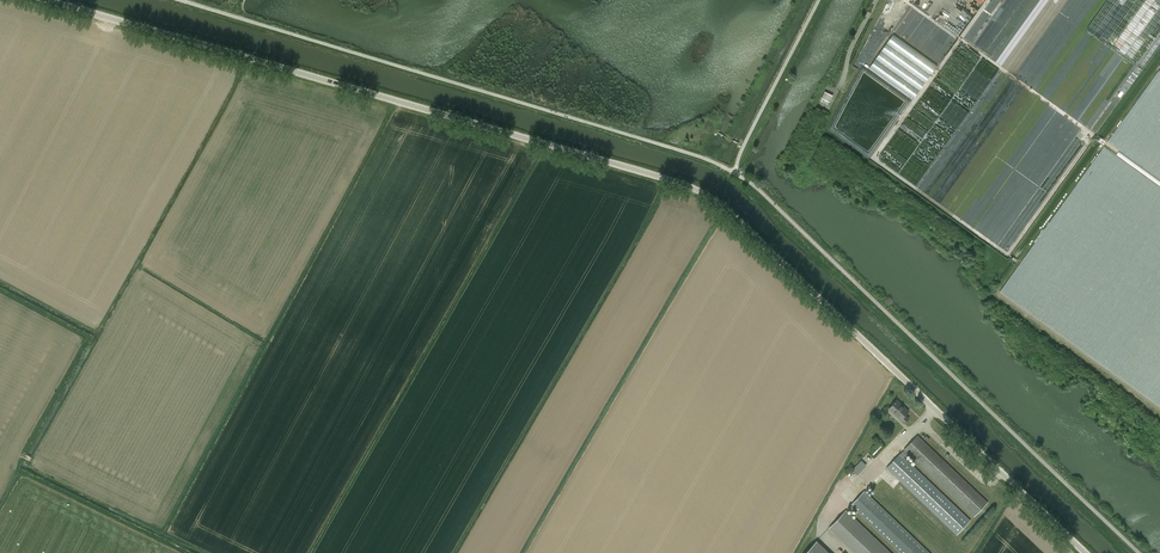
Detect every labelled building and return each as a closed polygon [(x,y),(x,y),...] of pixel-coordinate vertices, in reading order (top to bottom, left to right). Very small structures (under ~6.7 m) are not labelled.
[(1000,0),(992,0),(986,8),(992,12),(1000,0)] [(947,25),(950,20),(945,17),(948,12),(943,10),(942,13),(939,11),(935,17),(947,25)] [(940,63),(956,38),(932,22),(930,25),(928,24),(926,28),(928,30),(926,33),(928,35),(922,44),(928,47),(924,53),(940,63)] [(914,99),(937,63),(891,34),(868,69),(914,99)] [(833,95),(824,91),(821,98),(830,102),(833,95)] [(1136,111),(1131,109),(1128,117),(1126,116),(1124,122),(1131,125),(1131,124),(1134,125),(1136,121),(1132,120),(1136,111)] [(1028,250),(1000,293),(1022,307),(1022,297),(1020,295),(1020,293),(1018,295),(1016,294),(1017,292),(1022,292),(1022,286),(1023,285),(1028,285),(1029,292),(1033,285),(1035,285),(1039,280),(1041,276),(1037,273),(1036,264),(1033,262),(1030,262),(1030,261),(1033,256),(1031,255),(1031,253),(1028,250)] [(904,423),(909,418),(905,415),(909,411),(897,400),(889,408),(904,423)] [(974,517),(988,502),(917,435),(903,450),(904,450),(901,454),(900,453),(886,468),(956,535),(971,520),(905,458),(908,454),(912,458),(974,517)] [(852,469),(858,474),(866,465),(861,460),(852,469)] [(865,490),(851,505),(901,552),(930,552),(865,490)] [(846,510),(829,528),(855,552),(891,552),(846,510)] [(817,540),(805,552),(830,552),(817,540)]
